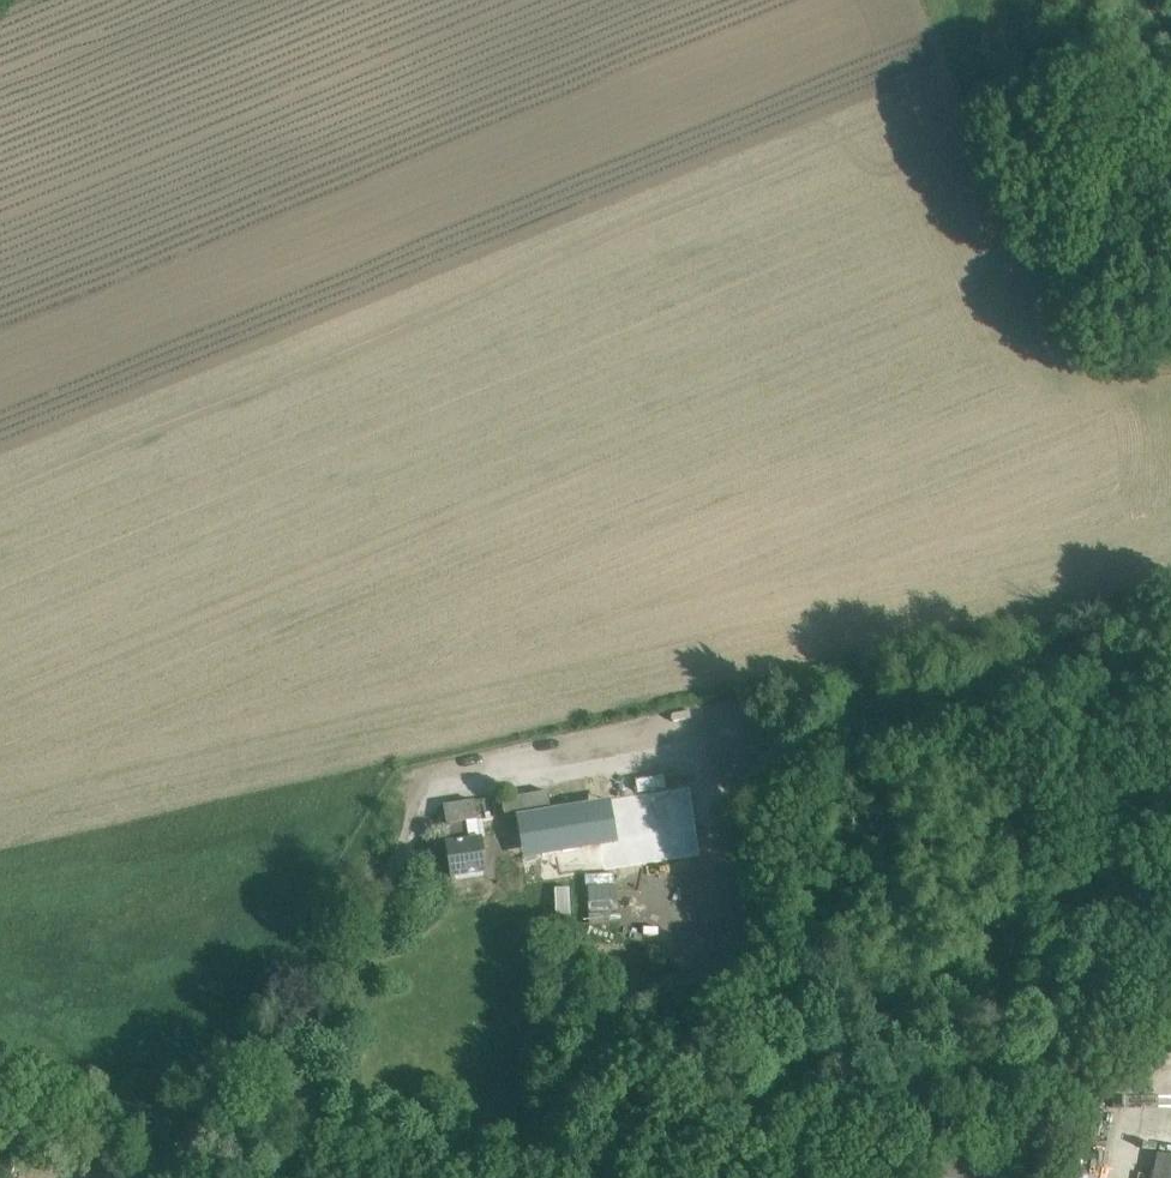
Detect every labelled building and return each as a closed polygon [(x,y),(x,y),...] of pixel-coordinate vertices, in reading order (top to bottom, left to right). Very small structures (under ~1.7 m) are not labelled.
[(550,806),(547,792),(502,799),(504,814),(550,806)] [(516,817),(527,882),(660,860),(649,795),(516,817)] [(473,801),(444,806),(447,825),(448,825),(451,842),(447,843),(452,877),(476,873),(484,872),(477,819),(475,819),(473,801)] [(555,889),(555,897),(569,897),(569,889),(555,889)] [(1169,1111),(1156,1177),(1170,1177),(1170,1112),(1169,1111)]
